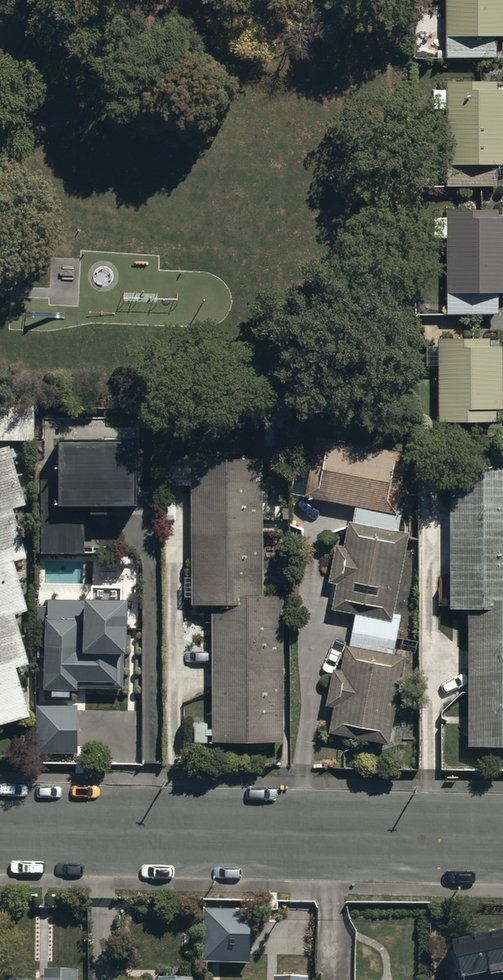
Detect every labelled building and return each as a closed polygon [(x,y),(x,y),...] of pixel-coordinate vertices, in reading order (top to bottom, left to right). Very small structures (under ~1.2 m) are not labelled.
[(445,14),(413,14),(413,54),(496,54),(496,32),(502,32),(502,0),(445,0),(445,14)] [(445,105),(446,183),(496,182),(496,159),(502,159),(502,86),(496,86),(496,77),(445,77),(445,85),(431,86),(432,105),(445,105)] [(446,234),(446,309),(496,309),(496,286),(502,286),(502,212),(497,212),(497,206),(446,206),(446,213),(432,213),(432,234),(446,234)] [(490,335),(437,335),(437,416),(493,417),(493,405),(501,405),(501,341),(490,341),(490,335)] [(15,436),(16,401),(0,401),(0,436),(15,436)] [(105,495),(135,494),(135,428),(56,429),(56,475),(40,475),(41,546),(85,546),(85,513),(105,513),(105,495)] [(354,610),(349,641),(345,640),(341,667),(330,665),(324,701),(333,702),(329,729),(388,739),(403,653),(395,651),(402,610),(393,609),(407,529),(398,527),(402,505),(397,505),(406,450),(314,434),(304,492),(355,501),(352,519),(349,518),(344,544),(333,542),(327,577),(336,579),(332,606),(354,610)] [(0,442),(0,717),(30,708),(15,662),(30,657),(14,607),(28,603),(13,556),(27,552),(12,503),(23,499),(5,440),(0,442)] [(191,457),(191,600),(213,600),(213,736),(284,736),(283,590),(262,591),(261,456),(191,457)] [(448,460),(450,603),(467,603),(468,741),(502,741),(502,459),(448,460)] [(43,654),(42,681),(51,681),(51,691),(69,692),(70,682),(120,684),(124,590),(83,588),(83,596),(48,595),(48,603),(36,603),(36,617),(46,617),(45,643),(35,642),(35,654),(43,654)] [(76,701),(35,700),(35,748),(76,748),(76,701)] [(204,907),(202,958),(247,960),(248,908),(204,907)] [(497,969),(502,968),(502,925),(450,936),(459,979),(499,979),(497,969)] [(77,967),(43,967),(43,979),(77,979),(77,967)] [(306,972),(273,971),(273,979),(306,979),(306,972)]
